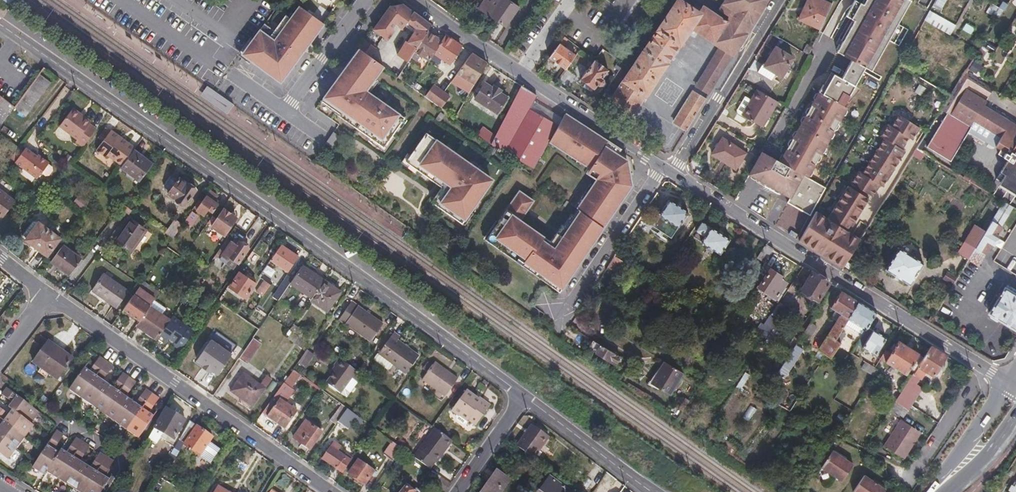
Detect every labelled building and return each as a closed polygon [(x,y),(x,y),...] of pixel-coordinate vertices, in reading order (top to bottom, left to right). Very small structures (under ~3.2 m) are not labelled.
[(99,10),(106,0),(85,0),(99,10)] [(505,27),(517,7),(508,0),(500,0),(499,1),(497,0),(484,0),(478,8),(486,14),(491,7),(494,8),(489,16),(505,27)] [(722,7),(723,7),(721,10),(730,16),(729,19),(705,4),(704,6),(697,2),(694,7),(683,0),(679,0),(611,101),(631,115),(691,27),(720,47),(695,87),(707,96),(749,28),(753,23),(766,0),(726,0),(722,7)] [(809,176),(809,174),(813,174),(814,171),(813,168),(817,161),(820,160),(822,157),(821,153),(822,152),(825,151),(827,148),(826,145),(829,137),(833,137),(835,133),(834,130),(834,128),(838,127),(840,124),(838,121),(842,114),(845,114),(847,110),(846,107),(846,106),(843,104),(846,99),(848,100),(861,88),(854,84),(864,66),(869,69),(887,39),(893,42),(902,26),(897,23),(910,1),(909,0),(866,0),(864,4),(859,1),(856,0),(855,0),(847,16),(849,17),(855,21),(837,51),(851,59),(841,77),(829,70),(823,83),(822,82),(817,90),(813,91),(812,95),(813,99),(809,105),(806,106),(804,109),(805,112),(804,115),(800,116),(799,119),(800,123),(796,129),(793,130),(791,134),(792,137),(788,138),(787,141),(788,145),(784,151),(781,153),(779,156),(780,160),(779,161),(768,155),(761,151),(747,175),(755,181),(789,201),(794,191),(804,174),(809,176)] [(799,20),(819,29),(831,5),(820,0),(808,0),(799,20)] [(933,6),(941,11),(947,0),(936,0),(933,6)] [(1007,4),(1002,1),(998,8),(1003,11),(1007,4)] [(401,4),(389,6),(372,29),(385,38),(388,38),(394,30),(391,26),(394,23),(402,29),(407,22),(414,13),(401,4)] [(998,8),(991,4),(986,12),(998,19),(1003,11),(998,8)] [(319,20),(300,5),(291,18),(286,14),(274,30),(264,23),(242,54),(281,82),(303,51),(299,48),(302,44),(306,39),(310,42),(324,23),(323,22),(319,20)] [(950,35),(955,25),(930,10),(924,20),(950,35)] [(409,40),(399,56),(407,62),(414,51),(427,31),(431,25),(417,16),(414,13),(407,22),(411,25),(416,29),(409,40)] [(429,61),(434,53),(442,41),(427,31),(414,51),(429,61)] [(449,63),(461,46),(445,36),(442,41),(434,53),(449,63)] [(303,51),(310,42),(306,39),(302,44),(299,48),(303,51)] [(576,55),(559,43),(549,58),(565,70),(576,55)] [(987,51),(980,47),(975,56),(981,60),(987,51)] [(764,66),(777,74),(781,76),(792,58),(776,48),(764,66)] [(384,67),(359,49),(344,68),(347,70),(344,74),(341,78),(338,76),(325,94),(320,100),(331,107),(333,104),(342,110),(338,115),(383,147),(404,119),(371,94),(369,93),(378,81),(375,79),(384,67)] [(456,74),(451,82),(469,93),(474,85),(487,64),(475,56),(471,54),(470,55),(456,74)] [(593,61),(580,79),(586,83),(583,87),(591,93),(597,85),(600,87),(604,82),(603,80),(605,77),(603,76),(607,71),(593,61)] [(773,81),(777,74),(764,66),(762,65),(757,72),(773,81)] [(985,76),(969,65),(965,72),(981,82),(985,76)] [(344,68),(338,76),(341,78),(344,74),(347,70),(344,68)] [(39,74),(13,108),(25,116),(50,83),(39,74)] [(967,80),(944,114),(947,115),(926,148),(950,163),(970,134),(995,150),(1005,156),(1002,162),(1005,165),(998,177),(1003,180),(997,190),(1015,200),(1015,199),(1015,126),(985,107),(991,94),(967,80)] [(474,99),(497,113),(507,97),(500,92),(501,90),(493,85),(492,87),(485,83),(474,99)] [(207,86),(200,96),(227,116),(234,106),(207,86)] [(426,98),(435,104),(443,92),(434,86),(426,98)] [(502,151),(533,168),(547,145),(549,140),(559,125),(529,108),(536,96),(521,86),(495,136),(490,145),(496,148),(496,149),(498,151),(499,150),(502,151)] [(762,127),(776,101),(756,89),(749,101),(741,115),(762,127)] [(685,130),(705,99),(692,91),(673,122),(685,130)] [(449,97),(443,92),(435,104),(441,108),(449,97)] [(0,98),(0,125),(13,108),(0,98)] [(741,115),(749,101),(744,98),(736,112),(741,115)] [(342,110),(333,104),(329,109),(338,115),(342,110)] [(57,125),(83,144),(95,128),(88,122),(89,120),(81,115),(79,117),(76,114),(77,112),(70,107),(57,125)] [(533,202),(519,192),(497,224),(499,225),(493,234),(491,233),(485,241),(545,284),(548,280),(561,289),(602,227),(631,185),(626,160),(617,154),(616,153),(614,156),(609,152),(612,147),(607,143),(608,142),(565,114),(559,125),(549,140),(567,152),(566,153),(600,177),(585,199),(582,196),(574,208),(582,214),(578,219),(574,217),(566,229),(560,238),(556,235),(548,246),(541,241),(543,238),(519,221),(520,220),(533,202)] [(859,171),(852,184),(872,196),(879,184),(882,186),(904,150),(901,148),(908,137),(911,139),(919,127),(898,114),(891,126),(888,125),(880,137),(884,139),(862,173),(859,171)] [(477,135),(490,145),(495,136),(482,126),(477,135)] [(96,137),(101,141),(109,130),(104,127),(96,137)] [(122,166),(133,150),(135,147),(127,141),(126,144),(117,138),(119,136),(110,129),(109,130),(101,141),(94,150),(104,157),(106,154),(122,166)] [(334,141),(338,136),(332,131),(325,143),(333,148),(336,143),(334,141)] [(479,172),(426,134),(416,147),(418,148),(412,156),(411,155),(405,163),(435,184),(438,179),(445,184),(441,188),(431,203),(461,224),(476,204),(475,203),(480,195),(482,196),(491,182),(478,173),(479,172)] [(126,144),(127,141),(119,136),(117,138),(126,144)] [(745,153),(722,138),(712,154),(735,169),(745,153)] [(620,150),(608,142),(607,143),(612,147),(609,152),(614,156),(616,153),(617,154),(620,150)] [(50,162),(51,160),(40,152),(39,154),(28,145),(15,162),(37,179),(42,172),(50,162)] [(138,182),(152,163),(133,150),(122,166),(120,167),(138,182)] [(54,165),(50,162),(42,172),(46,175),(51,174),(55,169),(54,165)] [(136,185),(138,182),(120,167),(119,169),(125,175),(125,176),(136,185)] [(963,177),(985,190),(987,187),(965,173),(963,177)] [(804,174),(794,191),(789,201),(791,202),(809,212),(812,213),(826,186),(809,176),(804,174)] [(168,193),(178,179),(174,176),(171,177),(163,188),(164,191),(168,193)] [(168,193),(167,195),(174,200),(173,201),(182,207),(195,188),(187,182),(186,183),(178,178),(178,179),(168,193)] [(435,184),(441,188),(445,184),(438,179),(435,184)] [(848,186),(828,218),(848,231),(869,198),(848,186)] [(0,220),(15,201),(0,189),(0,219),(0,220)] [(206,197),(205,196),(200,202),(198,201),(193,207),(194,207),(197,209),(196,210),(204,216),(208,210),(212,213),(219,205),(214,201),(218,196),(210,191),(206,197)] [(652,226),(670,238),(686,214),(668,202),(652,226)] [(1000,227),(1012,208),(1003,202),(991,221),(1000,227)] [(128,215),(132,210),(122,203),(117,210),(122,214),(124,211),(128,215)] [(225,235),(237,218),(224,209),(212,226),(225,235)] [(816,210),(799,240),(830,259),(842,267),(855,247),(859,240),(860,238),(848,231),(828,218),(816,210)] [(191,212),(186,220),(191,223),(196,216),(191,212)] [(114,241),(130,252),(147,230),(130,218),(114,241)] [(165,233),(172,239),(182,225),(174,219),(165,233)] [(995,235),(1000,227),(991,221),(985,231),(975,248),(984,254),(989,245),(991,247),(998,237),(995,235)] [(26,240),(46,255),(59,238),(39,223),(26,240)] [(728,240),(701,223),(695,231),(697,233),(693,238),(719,254),(728,240)] [(560,238),(566,229),(562,226),(556,235),(560,238)] [(966,243),(975,248),(985,231),(977,226),(966,243)] [(448,242),(452,236),(446,232),(438,243),(446,249),(450,244),(448,242)] [(227,239),(215,256),(233,269),(249,247),(239,241),(236,246),(227,239)] [(859,240),(855,247),(859,250),(863,243),(859,240)] [(975,248),(966,243),(959,255),(967,260),(975,248)] [(756,259),(763,264),(773,249),(765,244),(756,259)] [(50,262),(69,276),(81,259),(63,245),(50,262)] [(299,256),(281,245),(270,261),(288,273),(299,256)] [(923,263),(898,248),(884,269),(909,285),(923,263)] [(975,248),(969,258),(978,264),(984,254),(975,248)] [(207,268),(201,264),(196,273),(201,276),(207,268)] [(324,280),(303,265),(293,280),(290,284),(312,298),(324,280)] [(769,271),(758,288),(774,298),(784,284),(778,279),(779,277),(769,271)] [(240,273),(230,288),(246,299),(257,284),(240,273)] [(828,284),(811,273),(800,291),(817,301),(828,284)] [(128,291),(103,274),(91,291),(116,308),(128,291)] [(941,279),(952,286),(955,281),(944,275),(941,279)] [(276,295),(280,298),(290,284),(293,280),(289,277),(276,295)] [(312,298),(310,300),(327,312),(341,292),(324,280),(312,298)] [(545,284),(558,293),(561,289),(548,280),(545,284)] [(255,293),(262,298),(266,293),(271,285),(264,281),(255,293)] [(202,286),(197,282),(193,287),(198,291),(202,286)] [(271,285),(266,293),(270,295),(275,288),(271,285)] [(138,287),(133,294),(150,306),(151,305),(155,299),(138,287)] [(1014,329),(1015,325),(1015,296),(1004,289),(989,314),(1014,329)] [(829,308),(838,295),(831,290),(820,307),(827,312),(829,308)] [(818,351),(824,355),(829,358),(839,343),(834,340),(848,319),(858,303),(840,292),(838,295),(829,308),(834,311),(841,315),(837,322),(829,334),(818,351)] [(133,294),(124,307),(141,319),(150,306),(133,294)] [(352,301),(341,317),(371,340),(383,323),(352,301)] [(778,303),(770,315),(771,316),(777,319),(782,322),(790,310),(778,303)] [(865,329),(866,329),(875,314),(858,303),(848,319),(865,329)] [(171,319),(151,305),(150,306),(141,319),(138,323),(149,330),(147,332),(157,339),(171,319)] [(830,318),(837,322),(841,315),(834,311),(830,318)] [(777,319),(771,316),(764,328),(769,331),(777,319)] [(173,317),(171,319),(157,339),(164,344),(168,338),(174,342),(174,346),(181,351),(194,331),(173,317)] [(782,322),(777,319),(769,331),(765,338),(762,343),(770,348),(784,324),(782,322)] [(293,324),(289,330),(303,340),(310,345),(314,340),(315,339),(293,324)] [(769,331),(764,328),(759,324),(755,331),(765,338),(769,331)] [(865,342),(862,347),(861,348),(874,356),(884,339),(872,331),(871,332),(866,329),(865,329),(859,338),(865,342)] [(303,340),(289,330),(286,334),(289,336),(287,338),(294,344),(296,342),(300,345),(303,340)] [(812,347),(818,351),(829,334),(823,330),(812,347)] [(394,365),(406,373),(419,355),(398,340),(401,336),(395,332),(378,354),(374,360),(374,362),(386,371),(390,371),(394,365)] [(236,354),(212,338),(195,361),(218,378),(236,354)] [(249,344),(239,358),(247,364),(261,344),(253,338),(249,344)] [(859,338),(856,344),(862,347),(865,342),(859,338)] [(41,368),(48,374),(57,380),(72,358),(48,341),(33,363),(41,368)] [(914,371),(917,367),(923,358),(918,355),(897,341),(892,350),(889,354),(886,352),(884,351),(879,359),(905,375),(910,368),(914,371)] [(616,366),(621,358),(594,342),(589,350),(616,366)] [(795,346),(769,385),(775,390),(801,350),(795,346)] [(933,376),(946,356),(930,347),(923,358),(917,367),(925,372),(933,376)] [(813,360),(819,364),(824,355),(818,351),(813,360)] [(874,368),(855,357),(850,364),(873,378),(877,371),(874,368)] [(80,398),(105,362),(100,358),(92,369),(94,370),(92,373),(90,372),(89,372),(84,368),(69,390),(80,398)] [(356,371),(339,358),(329,371),(332,373),(325,382),(340,393),(351,378),(356,371)] [(436,361),(433,365),(447,376),(450,372),(436,361)] [(92,406),(107,384),(103,381),(100,379),(102,376),(105,378),(112,367),(105,362),(80,398),(92,406)] [(669,395),(682,374),(664,363),(651,384),(669,395)] [(447,376),(433,365),(431,367),(428,365),(425,370),(428,372),(420,383),(443,400),(459,378),(450,372),(447,376)] [(923,374),(925,372),(917,367),(914,371),(912,374),(917,377),(920,372),(923,374)] [(46,378),(48,374),(41,368),(38,372),(46,378)] [(293,370),(284,383),(291,388),(300,375),(293,370)] [(749,375),(744,372),(734,388),(739,391),(749,375)] [(129,378),(122,373),(115,385),(117,386),(115,390),(112,388),(107,384),(92,406),(104,414),(129,378)] [(253,407),(272,380),(267,376),(261,385),(244,373),(231,392),(253,407)] [(897,396),(910,405),(921,389),(915,385),(919,379),(917,377),(912,374),(897,396)] [(136,383),(129,378),(104,414),(115,422),(130,400),(126,397),(123,395),(125,392),(128,394),(136,383)] [(356,382),(351,378),(340,393),(339,394),(345,398),(356,382)] [(30,423),(39,412),(7,388),(2,395),(12,402),(9,407),(13,409),(30,423)] [(130,400),(115,422),(127,430),(151,394),(145,390),(138,401),(140,403),(138,406),(135,404),(130,400)] [(452,411),(467,422),(469,419),(477,425),(491,406),(483,400),(481,401),(467,391),(452,411)] [(138,438),(153,416),(149,413),(146,411),(148,408),(151,410),(159,399),(151,394),(127,430),(138,438)] [(268,417),(280,399),(275,396),(263,413),(268,417)] [(906,410),(910,405),(897,396),(894,402),(906,410)] [(280,399),(268,417),(285,429),(297,411),(280,399)] [(789,412),(789,411),(791,407),(777,400),(774,404),(789,412)] [(336,425),(338,422),(348,409),(342,404),(330,421),(336,425)] [(25,436),(34,425),(30,423),(13,409),(10,414),(7,417),(4,414),(6,411),(0,407),(0,418),(25,436)] [(166,408),(155,427),(164,432),(174,438),(185,419),(166,408)] [(361,424),(364,420),(348,409),(338,422),(348,429),(355,420),(361,424)] [(17,448),(25,436),(0,418),(0,423),(2,424),(0,426),(0,434),(17,448)] [(901,419),(884,446),(904,458),(920,432),(901,419)] [(174,462),(174,461),(184,444),(200,455),(209,442),(213,437),(190,421),(172,453),(169,459),(174,462)] [(306,421),(294,438),(310,449),(322,432),(306,421)] [(525,434),(541,446),(547,437),(531,425),(525,434)] [(164,432),(155,427),(148,439),(156,443),(164,432)] [(453,441),(435,428),(414,457),(430,469),(435,462),(437,464),(453,441)] [(46,475),(48,471),(59,453),(53,450),(63,434),(56,430),(44,450),(36,462),(33,467),(46,475)] [(17,448),(0,434),(0,451),(9,458),(17,448)] [(532,458),(541,446),(525,434),(516,446),(532,458)] [(48,471),(60,479),(82,442),(75,438),(73,441),(68,449),(71,451),(69,454),(66,452),(61,450),(59,453),(48,471)] [(855,445),(862,448),(864,444),(859,439),(855,445)] [(394,461),(403,448),(393,441),(384,454),(394,461)] [(60,479),(72,486),(85,464),(80,461),(77,459),(79,456),(82,457),(89,446),(82,442),(60,479)] [(220,449),(209,442),(200,455),(212,462),(220,449)] [(343,473),(352,461),(338,452),(341,446),(334,442),(322,459),(343,473)] [(831,450),(820,467),(840,481),(852,464),(831,450)] [(166,464),(169,459),(172,453),(167,451),(161,461),(166,464)] [(82,491),(84,491),(106,457),(99,452),(92,464),(95,465),(92,469),(89,467),(85,464),(72,486),(82,491)] [(109,466),(113,461),(106,457),(84,491),(101,491),(109,480),(103,476),(101,474),(103,471),(106,473),(109,466)] [(367,479),(371,474),(374,470),(359,460),(348,476),(362,486),(367,479)] [(435,484),(441,476),(433,470),(427,478),(435,484)] [(511,481),(495,470),(479,491),(503,491),(511,481)] [(861,472),(850,490),(853,491),(879,491),(882,487),(861,472)] [(543,491),(569,491),(545,474),(536,487),(543,491)] [(445,491),(451,483),(441,476),(435,484),(445,491)] [(409,483),(401,491),(420,491),(409,483)]
